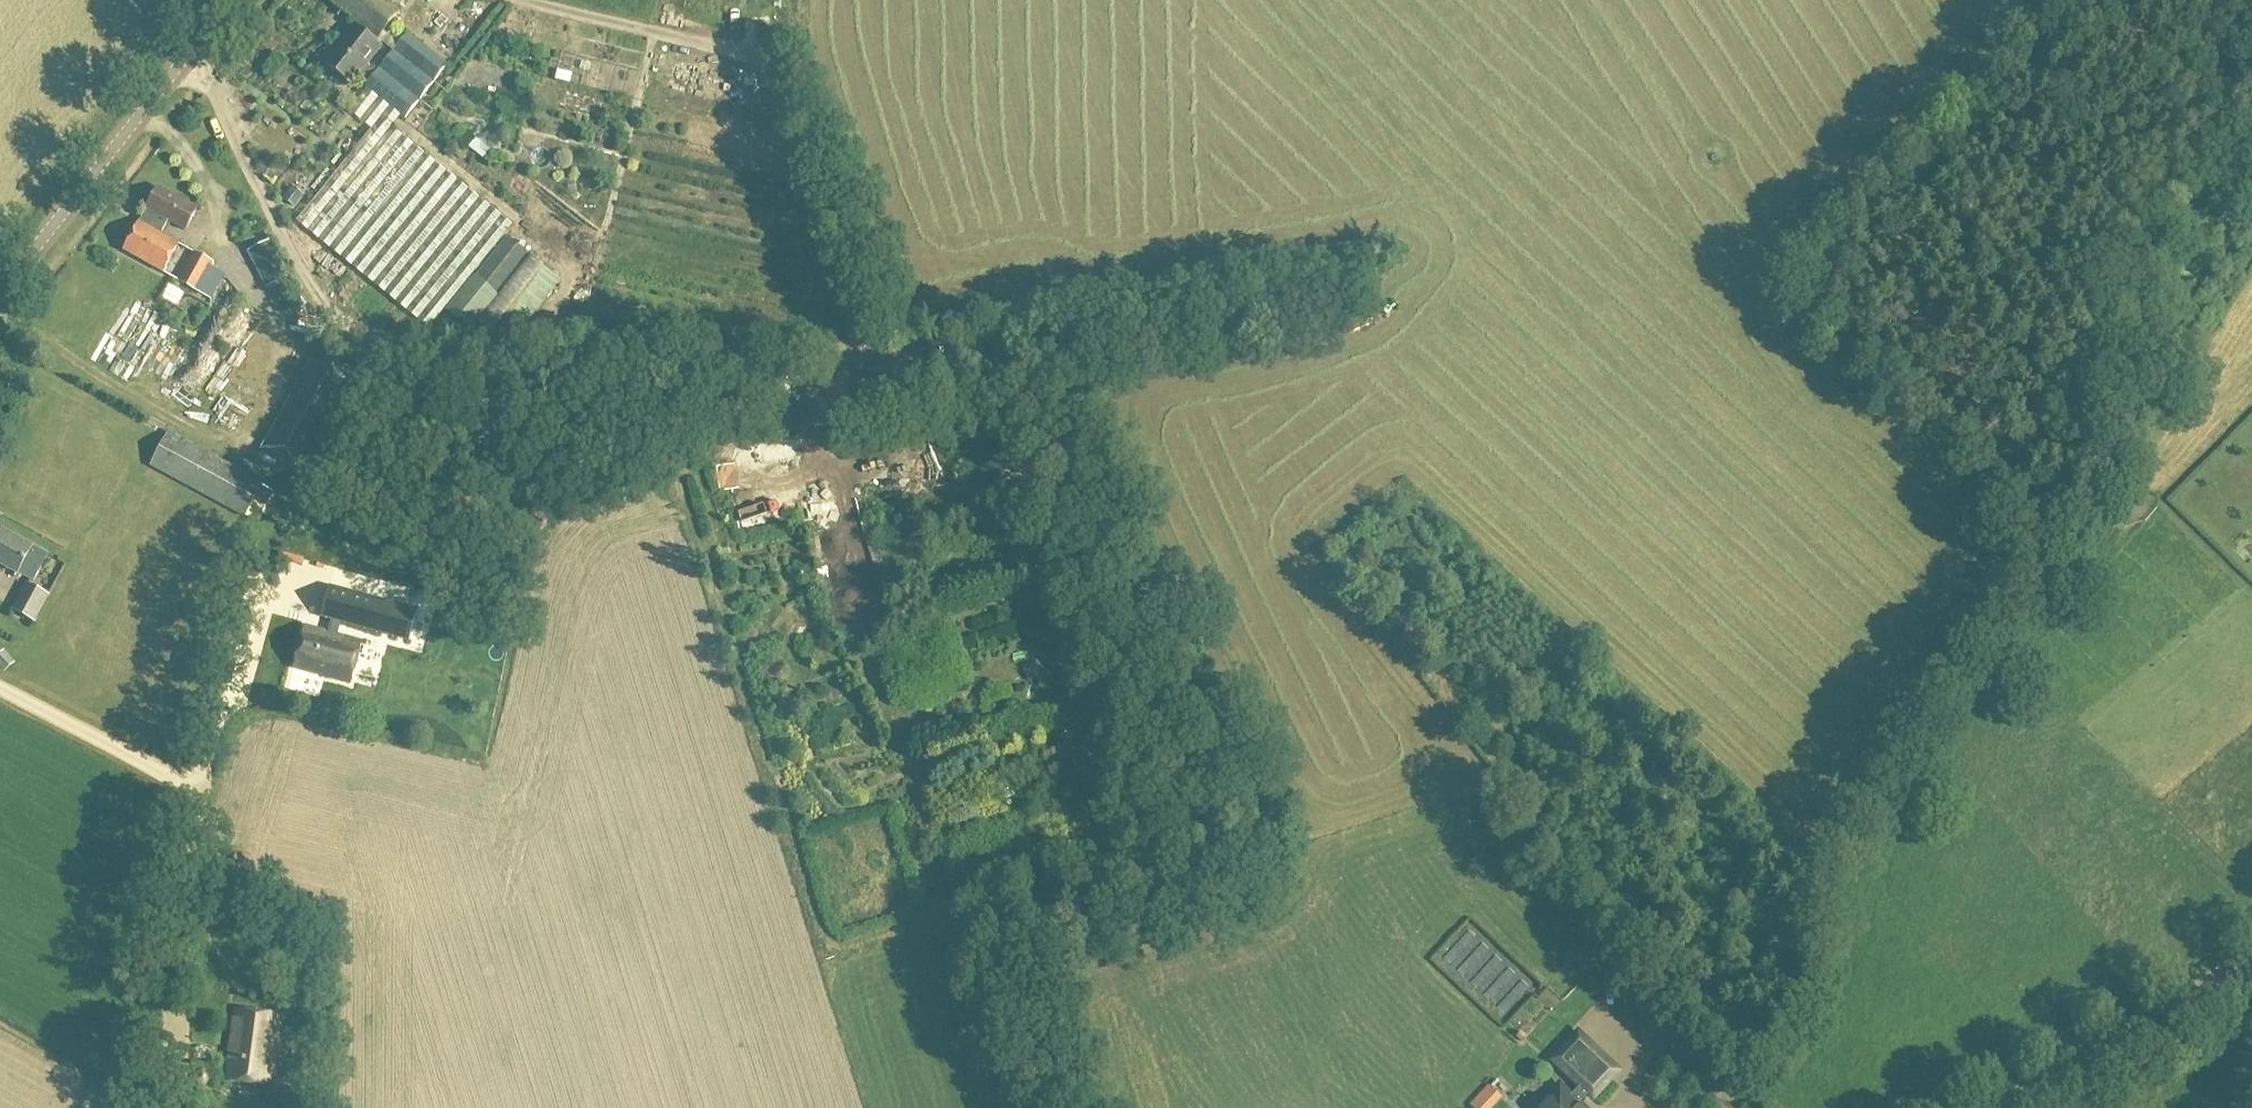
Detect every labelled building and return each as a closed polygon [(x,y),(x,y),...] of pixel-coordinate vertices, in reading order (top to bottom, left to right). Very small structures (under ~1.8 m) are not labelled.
[(406,118),(447,63),(407,32),(403,37),(389,26),(400,11),(386,0),(329,0),(329,1),(356,22),(326,60),(353,81),(358,76),(368,84),(365,88),(367,89),(400,114),(406,118)] [(576,55),(573,70),(587,72),(589,58),(576,55)] [(400,114),(367,89),(350,112),(372,128),(297,221),(428,328),(512,225),(391,126),(400,114)] [(455,103),(454,116),(470,118),(471,104),(455,103)] [(292,184),(283,196),(296,205),(304,193),(292,184)] [(158,186),(139,221),(161,233),(168,219),(185,229),(197,207),(158,186)] [(161,233),(139,221),(124,250),(165,272),(180,243),(161,233)] [(526,251),(508,236),(475,278),(494,293),(526,251)] [(288,275),(271,246),(268,240),(249,251),(252,257),(268,286),(288,275)] [(213,261),(192,251),(176,279),(197,291),(213,261)] [(240,333),(256,350),(264,342),(249,325),(240,333)] [(323,341),(261,450),(303,474),(365,365),(323,341)] [(262,482),(168,432),(151,464),(244,515),(262,482)] [(0,528),(0,562),(33,580),(46,554),(32,547),(33,546),(0,528)] [(48,595),(27,583),(13,609),(34,621),(48,595)] [(305,625),(294,668),(350,683),(362,641),(337,634),(340,621),(409,639),(417,610),(329,586),(321,615),(333,619),(329,632),(305,625)] [(0,653),(0,667),(4,671),(15,662),(4,649),(0,653)] [(280,1015),(235,1009),(226,1079),(271,1085),(280,1015)] [(1588,1093),(1592,1096),(1618,1068),(1579,1031),(1552,1059),(1580,1085),(1565,1100),(1558,1093),(1544,1107),(1585,1107),(1579,1102),(1588,1093)] [(1526,1038),(1520,1033),(1515,1039),(1521,1044),(1526,1038)] [(188,1063),(150,1059),(147,1088),(185,1092),(188,1063)] [(204,1086),(212,1081),(211,1072),(203,1067),(196,1072),(196,1081),(204,1086)] [(1478,1099),(1488,1107),(1489,1107),(1500,1096),(1489,1087),(1478,1099)] [(1472,1105),(1475,1107),(1488,1107),(1478,1099),(1472,1105)]
